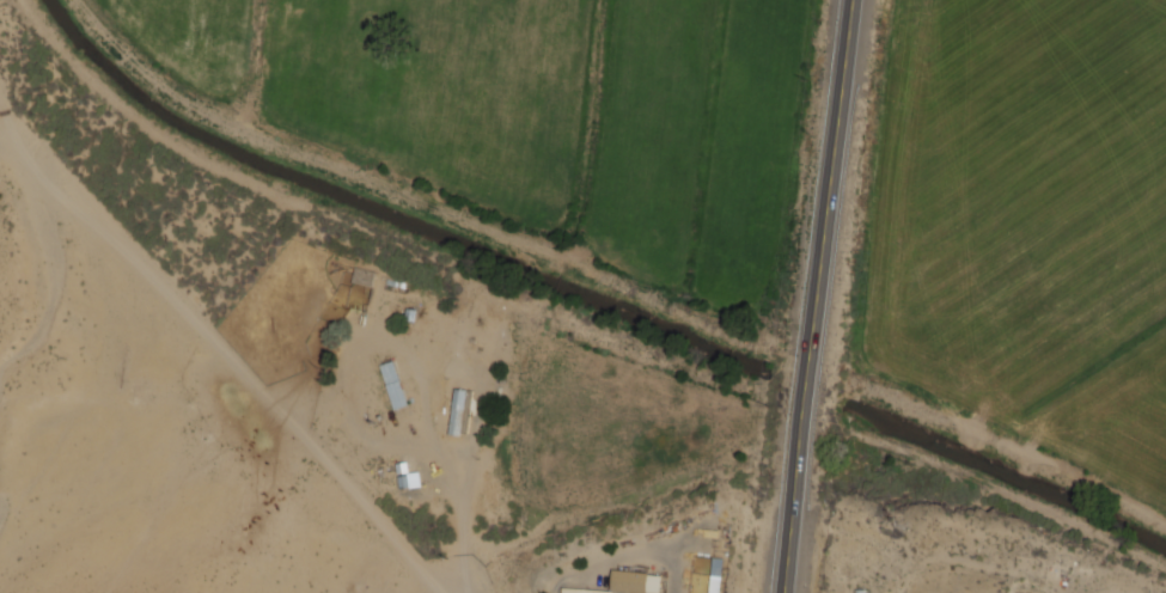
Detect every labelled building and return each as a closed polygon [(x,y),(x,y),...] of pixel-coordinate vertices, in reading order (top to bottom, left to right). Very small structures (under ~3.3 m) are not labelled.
[(408,405),(393,360),(379,365),(394,409),(408,405)] [(450,432),(465,434),(467,416),(469,416),(471,390),(454,388),(450,432)] [(661,572),(611,570),(611,591),(651,592),(660,592),(661,572)]
